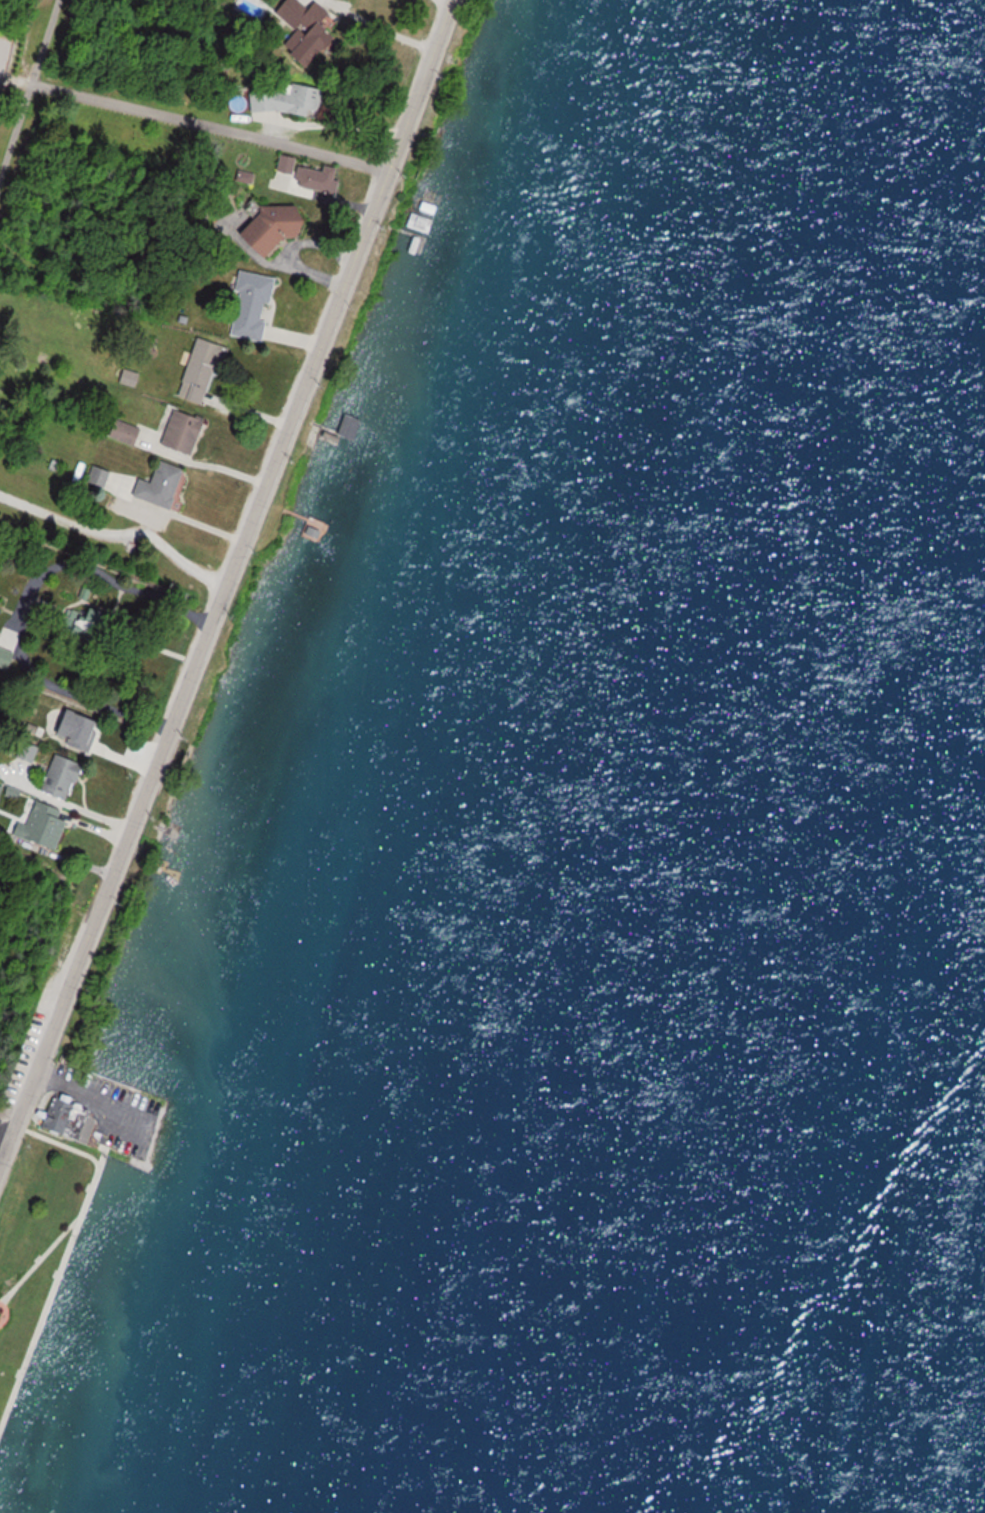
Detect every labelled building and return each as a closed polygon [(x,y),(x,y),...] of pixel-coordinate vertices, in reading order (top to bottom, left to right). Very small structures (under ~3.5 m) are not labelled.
[(84,1148),(97,1125),(55,1106),(39,1130),(84,1148)]
